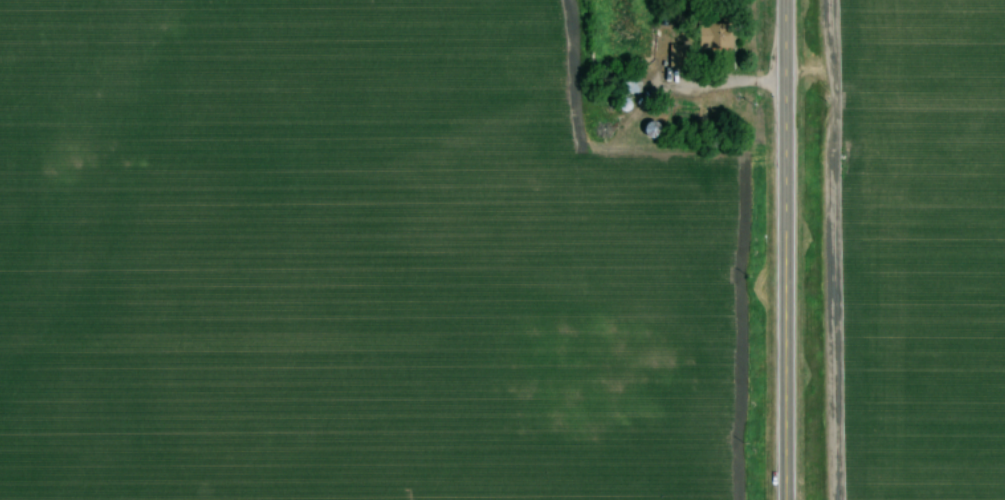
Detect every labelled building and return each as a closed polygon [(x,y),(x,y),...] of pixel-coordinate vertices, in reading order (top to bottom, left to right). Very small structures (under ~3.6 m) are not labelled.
[(736,26),(715,26),(715,50),(736,50),(736,26)] [(646,83),(623,83),(623,93),(646,93),(646,83)] [(660,139),(665,126),(651,121),(646,134),(660,139)]
